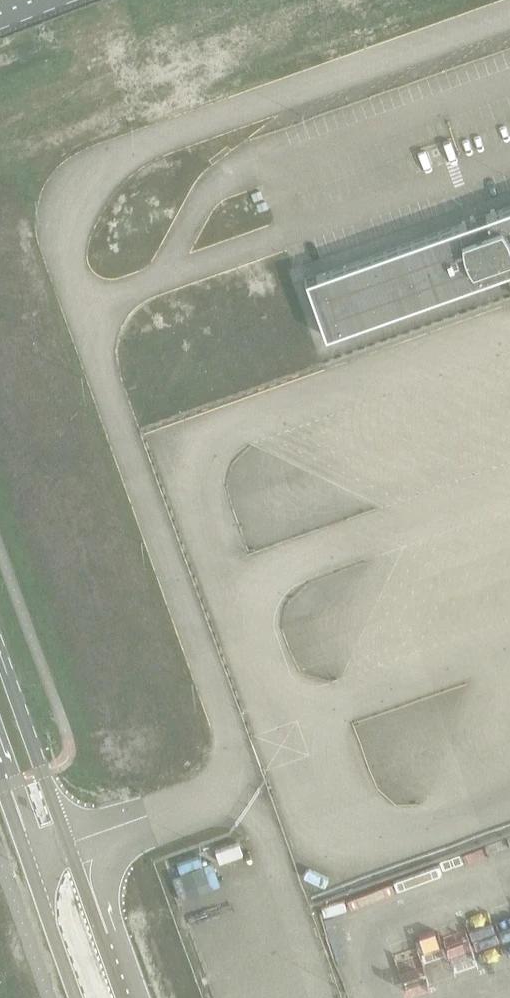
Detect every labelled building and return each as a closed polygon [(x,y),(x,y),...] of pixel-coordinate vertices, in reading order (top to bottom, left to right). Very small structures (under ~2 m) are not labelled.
[(505,272),(508,271),(509,277),(509,205),(304,279),(324,336),(505,272)] [(182,882),(182,890),(216,888),(215,859),(179,860),(180,882),(182,882)]
